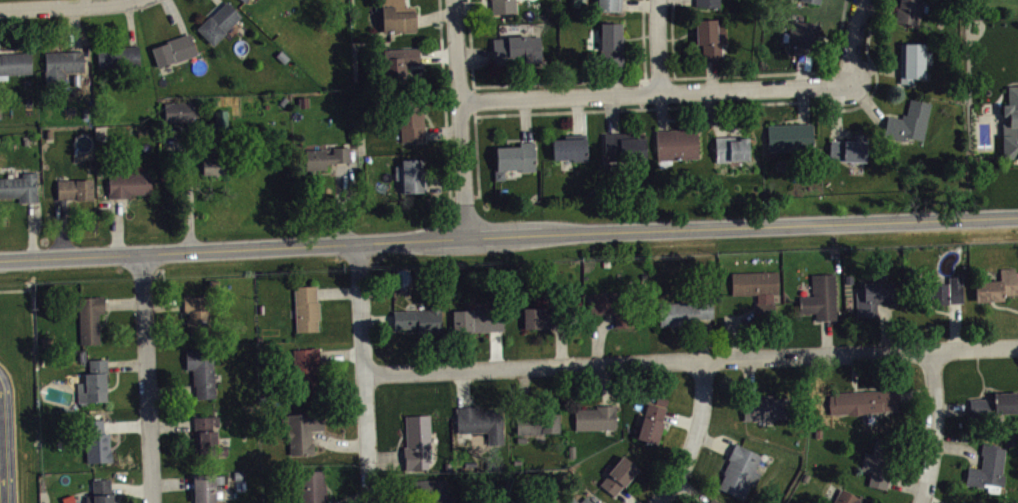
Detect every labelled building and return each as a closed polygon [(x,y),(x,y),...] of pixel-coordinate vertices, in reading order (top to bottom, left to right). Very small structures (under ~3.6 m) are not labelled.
[(213,44),(226,31),(225,30),(241,14),(228,0),(226,0),(222,4),(210,15),(209,14),(196,27),(213,44)] [(255,0),(236,0),(249,9),(255,0)] [(416,30),(415,21),(414,5),(405,6),(405,0),(380,0),(382,32),(416,30)] [(516,11),(515,0),(490,0),(490,5),(491,12),(516,11)] [(593,8),(620,9),(620,2),(620,0),(594,0),(593,8)] [(699,13),(722,14),(723,0),(700,0),(699,13)] [(825,11),(827,0),(802,0),(801,6),(825,11)] [(895,13),(894,19),(916,23),(921,0),(898,0),(895,13)] [(787,43),(790,18),(817,21),(814,46),(812,45),(811,54),(803,53),(792,51),(793,44),(787,43)] [(701,44),(695,44),(694,20),(716,19),(717,24),(724,24),(725,43),(721,43),(722,60),(711,60),(701,60),(701,44)] [(599,20),(599,62),(615,62),(623,62),(624,33),(621,33),(621,20),(599,20)] [(151,46),(157,65),(175,59),(175,60),(197,52),(190,31),(185,33),(167,39),(168,40),(151,46)] [(491,37),(492,55),(493,63),(511,62),(510,55),(519,55),(520,63),(541,62),(539,35),(528,35),(528,34),(506,35),(506,36),(491,37)] [(900,41),(900,71),(900,82),(913,82),(913,76),(926,76),(926,62),(931,62),(931,50),(925,50),(925,42),(900,41)] [(96,49),(99,68),(140,62),(137,43),(133,44),(96,49)] [(382,49),(418,46),(418,54),(419,62),(406,63),(408,83),(385,84),(382,49)] [(44,51),(45,67),(43,67),(44,82),(67,81),(66,70),(83,70),(82,50),(74,50),(44,51)] [(0,54),(0,52),(30,51),(31,72),(0,74),(0,54)] [(1008,103),(1001,103),(1001,114),(1007,114),(1007,121),(1002,121),(1003,134),(1002,134),(1003,158),(1017,157),(1017,84),(1007,85),(1008,103)] [(400,141),(425,139),(424,131),(421,95),(397,97),(400,141)] [(886,114),(884,123),(881,134),(905,139),(905,136),(923,140),(931,102),(908,97),(905,113),(901,113),(900,117),(886,114)] [(163,102),(165,123),(193,122),(191,100),(163,102)] [(226,110),(227,128),(217,129),(214,110),(226,110)] [(766,124),(767,151),(813,148),(812,122),(804,122),(766,124)] [(654,129),(656,159),(698,157),(696,127),(661,129),(654,129)] [(551,137),(552,158),(571,157),(571,160),(586,159),(584,132),(577,132),(566,133),(567,136),(551,137)] [(603,132),(604,159),(644,158),(643,135),(620,136),(620,132),(612,132),(603,132)] [(828,139),(828,158),(864,159),(865,132),(854,132),(854,137),(842,137),(842,139),(835,139),(828,139)] [(713,135),(714,161),(730,160),(730,158),(748,158),(747,135),(737,135),(737,138),(728,138),(728,134),(719,134),(713,135)] [(495,145),(496,168),(521,167),(521,170),(536,169),(534,139),(520,140),(520,144),(495,145)] [(304,147),(305,168),(325,167),(325,161),(341,161),(349,161),(348,145),(332,145),(332,152),(325,152),(325,147),(304,147)] [(333,155),(309,156),(309,176),(330,176),(330,169),(353,169),(352,153),(333,154),(333,155)] [(421,156),(422,169),(426,169),(426,183),(427,190),(402,191),(401,157),(421,156)] [(201,158),(202,174),(224,172),(224,157),(201,158)] [(205,165),(206,181),(228,180),(227,164),(205,165)] [(108,195),(107,171),(150,170),(150,192),(129,192),(129,195),(117,195),(108,195)] [(17,195),(18,201),(31,201),(37,200),(36,171),(21,172),(21,175),(0,176),(0,196),(17,195)] [(56,178),(56,197),(61,197),(74,197),(74,198),(91,198),(91,178),(56,178)] [(975,299),(1003,297),(1003,293),(1017,292),(1016,280),(1015,266),(999,267),(1000,277),(973,279),(975,299)] [(730,271),(731,293),(778,292),(777,270),(730,271)] [(798,295),(798,312),(814,311),(814,319),(826,318),(836,318),(834,272),(810,273),(811,290),(812,290),(812,294),(798,295)] [(856,315),(855,287),(862,286),(862,280),(869,279),(869,273),(885,272),(885,279),(892,279),(893,301),(885,302),(876,302),(876,314),(856,315)] [(961,275),(961,302),(955,302),(913,303),(913,282),(947,281),(947,283),(948,283),(948,275),(961,275)] [(965,282),(952,283),(952,309),(966,309),(965,282)] [(295,330),(318,329),(317,318),(319,318),(318,300),(316,300),(315,292),(315,283),(293,284),(295,330)] [(589,291),(590,313),(613,311),(614,319),(614,326),(629,325),(627,289),(589,291)] [(102,294),(103,303),(103,312),(98,312),(99,342),(79,343),(76,296),(102,294)] [(183,295),(183,303),(183,311),(188,311),(189,318),(187,318),(187,324),(189,324),(190,334),(209,334),(208,294),(183,295)] [(659,326),(658,302),(694,301),(694,298),(712,297),(712,317),(705,318),(699,318),(699,325),(659,326)] [(392,310),(393,318),(393,327),(417,326),(417,332),(441,331),(440,310),(440,300),(429,301),(429,309),(392,310)] [(755,301),(755,311),(756,319),(774,318),(773,300),(755,301)] [(522,306),(523,327),(560,325),(567,325),(566,304),(522,306)] [(452,309),(453,330),(468,329),(468,331),(496,330),(503,329),(502,307),(452,309)] [(185,348),(186,368),(191,368),(192,383),(194,383),(194,390),(195,396),(214,396),(212,346),(185,348)] [(292,348),(295,395),(316,393),(315,367),(319,367),(318,356),(318,346),(292,348)] [(106,358),(107,365),(107,371),(105,371),(106,400),(87,401),(87,404),(80,404),(80,401),(77,401),(76,381),(86,381),(85,373),(89,373),(89,359),(106,358)] [(828,395),(829,414),(863,412),(863,411),(881,410),(881,409),(898,408),(897,397),(897,388),(833,391),(834,394),(828,395)] [(970,407),(970,415),(993,414),(993,412),(1017,411),(1017,390),(993,391),(994,401),(987,401),(986,397),(969,397),(970,407)] [(742,420),(773,418),(773,417),(789,416),(788,395),(771,396),(770,393),(755,394),(755,398),(750,398),(742,398),(742,420)] [(646,401),(635,437),(655,443),(663,414),(665,407),(646,401)] [(574,428),(573,408),(595,407),(595,404),(606,404),(615,403),(615,427),(574,428)] [(502,443),(501,408),(477,409),(477,405),(463,405),(456,405),(457,432),(486,430),(486,443),(502,443)] [(288,413),(288,414),(280,414),(281,428),(286,428),(286,438),(289,438),(290,454),(313,453),(313,440),(311,440),(310,429),(318,429),(323,429),(322,409),(305,409),(305,412),(288,413)] [(404,469),(427,468),(426,462),(431,462),(428,413),(404,414),(406,445),(403,445),(403,459),(404,469)] [(515,433),(542,433),(542,431),(558,431),(558,413),(523,413),(515,413),(515,433)] [(192,415),(193,423),(194,458),(217,457),(217,454),(227,454),(226,443),(216,444),(216,429),(212,429),(212,423),(218,423),(218,414),(192,415)] [(110,460),(86,461),(85,447),(82,448),(81,438),(85,438),(84,418),(103,417),(103,425),(103,432),(109,432),(110,460)] [(874,436),(871,453),(863,451),(859,469),(869,471),(866,484),(885,488),(886,481),(895,440),(874,436)] [(734,441),(730,449),(727,457),(728,458),(722,472),(724,473),(717,488),(743,499),(751,482),(755,484),(761,472),(754,469),(761,453),(734,441)] [(964,484),(967,465),(974,466),(981,467),(983,454),(980,453),(982,442),(1000,444),(1000,447),(1004,447),(1001,473),(1003,474),(1002,485),(983,482),(983,487),(964,484)] [(620,453),(606,471),(607,472),(598,483),(612,495),(617,489),(620,484),(621,485),(637,467),(620,453)] [(298,502),(326,502),(325,484),(323,484),(322,469),(297,471),(298,502)] [(192,482),(193,501),(194,501),(194,502),(216,502),(215,483),(227,482),(227,474),(214,474),(214,472),(191,473),(192,482)] [(93,502),(115,502),(115,492),(110,492),(110,486),(110,478),(91,478),(93,502)] [(454,495),(455,502),(426,502),(426,498),(411,498),(410,480),(446,479),(447,496),(454,495)] [(830,502),(875,502),(876,502),(859,492),(857,495),(840,486),(830,502)]
